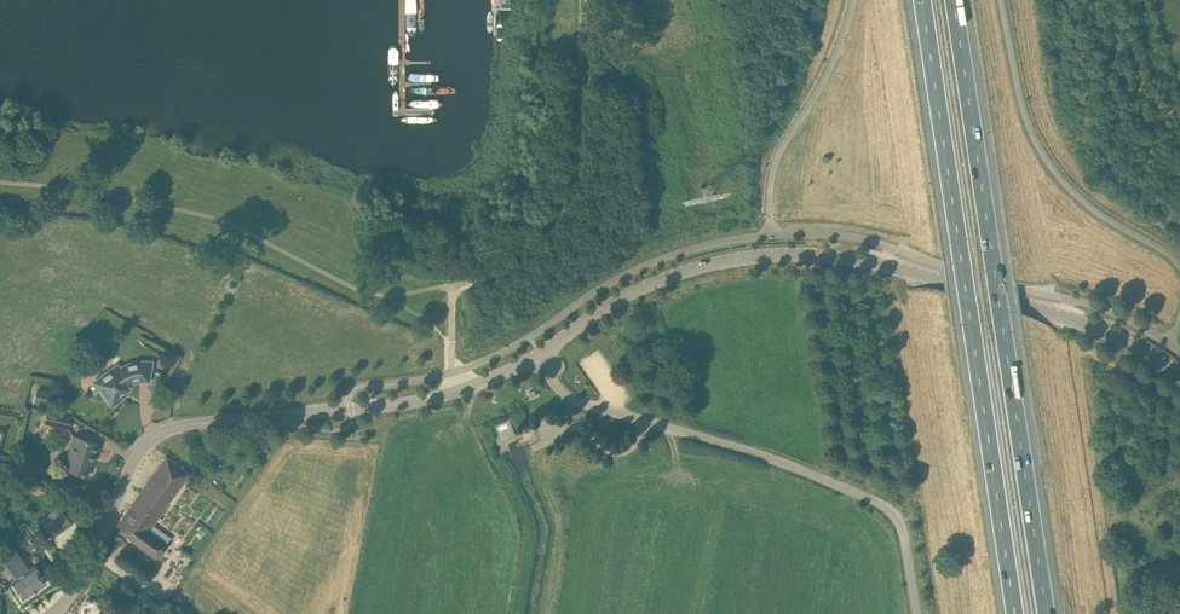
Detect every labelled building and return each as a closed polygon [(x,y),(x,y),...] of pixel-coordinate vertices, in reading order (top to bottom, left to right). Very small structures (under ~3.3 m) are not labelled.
[(146,381),(149,381),(152,362),(144,361),(140,362),(133,363),(128,364),(123,366),(116,370),(114,367),(103,375),(104,376),(100,380),(99,381),(98,383),(98,384),(98,386),(99,387),(101,391),(99,392),(101,394),(102,394),(111,407),(123,398),(120,395),(129,389),(127,386),(130,384),(132,383),(135,382),(139,381),(143,380),(146,381)] [(33,403),(50,407),(53,391),(36,387),(33,403)] [(534,389),(529,392),(531,398),(537,395),(534,389)] [(68,428),(71,416),(48,411),(45,422),(68,428)] [(508,419),(491,425),(498,443),(515,436),(508,419)] [(64,468),(87,476),(94,455),(96,455),(99,444),(74,436),(64,468)] [(140,493),(163,510),(187,477),(163,459),(140,493)] [(148,531),(163,510),(140,493),(116,528),(159,558),(168,545),(148,531)] [(63,512),(44,526),(51,536),(71,522),(63,512)] [(17,547),(1,559),(15,579),(11,581),(23,598),(46,583),(34,565),(30,568),(17,547)]
